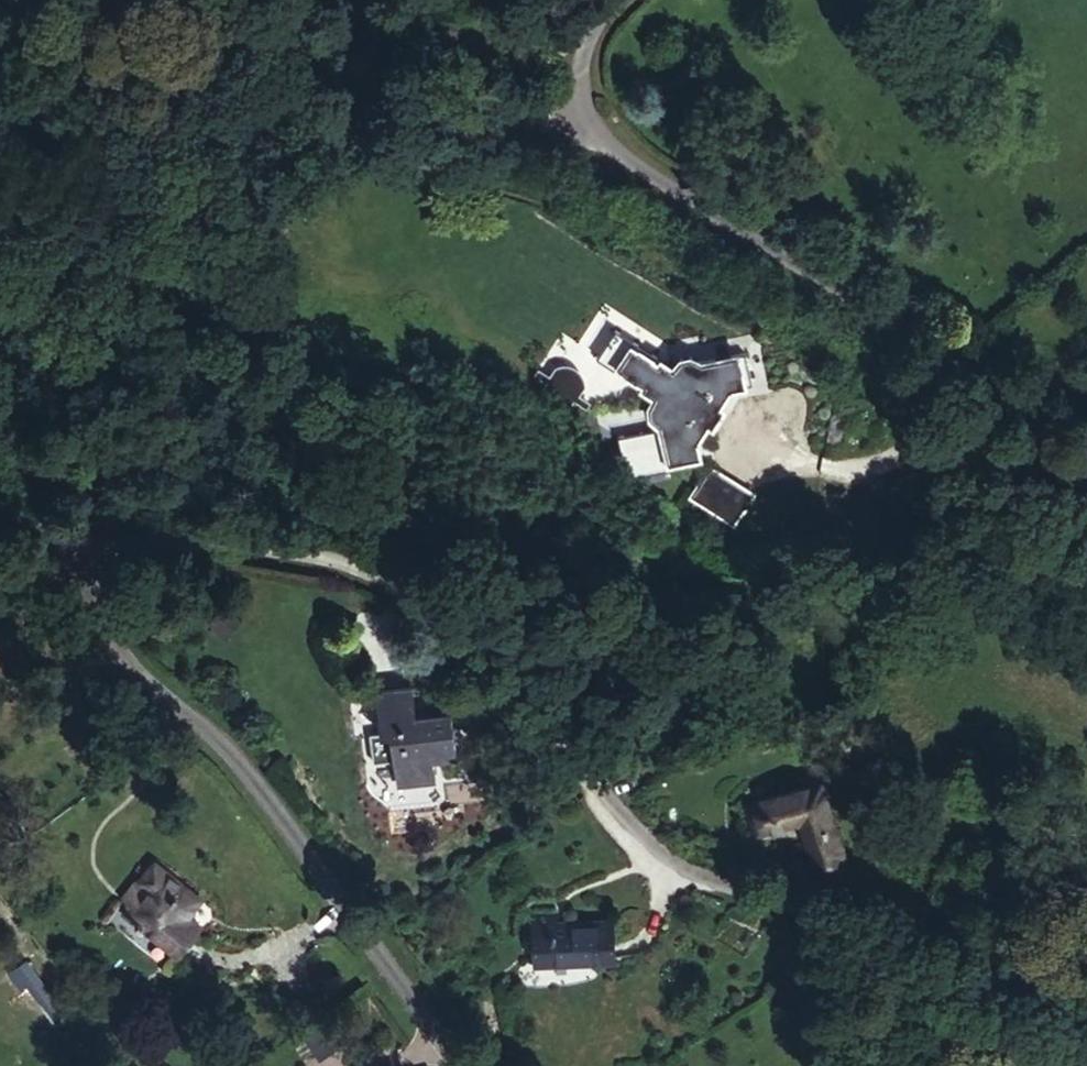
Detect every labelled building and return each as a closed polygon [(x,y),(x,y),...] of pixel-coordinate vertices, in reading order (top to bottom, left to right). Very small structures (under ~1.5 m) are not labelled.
[(623,429),(632,462),(674,452),(678,462),(703,454),(699,433),(715,410),(721,413),(730,399),(724,394),(740,369),(761,363),(754,337),(706,348),(705,348),(704,347),(704,346),(703,345),(702,345),(701,345),(700,344),(699,343),(698,343),(697,343),(696,343),(695,343),(694,343),(692,343),(691,343),(690,343),(689,344),(688,344),(687,344),(686,345),(686,346),(685,346),(684,347),(683,348),(682,349),(681,350),(681,351),(680,352),(680,353),(679,355),(618,318),(597,347),(659,385),(658,386),(658,387),(657,388),(656,390),(655,391),(655,392),(655,394),(655,395),(655,396),(655,397),(654,399),(654,401),(655,402),(655,403),(656,404),(656,405),(657,407),(657,408),(658,409),(659,410),(666,417),(623,429)] [(717,466),(699,493),(743,521),(761,491),(717,466)] [(377,715),(367,717),(376,752),(396,747),(400,765),(437,757),(433,737),(453,731),(444,690),(414,695),(406,668),(369,675),(377,715)] [(819,779),(754,800),(762,828),(803,814),(819,868),(836,863),(842,848),(819,779)] [(147,921),(186,947),(201,924),(188,916),(204,893),(158,862),(146,878),(158,887),(151,894),(145,889),(129,909),(139,915),(136,920),(144,927),(147,921)] [(533,978),(609,982),(612,932),(536,931),(533,978)] [(19,989),(39,975),(13,940),(0,950),(0,961),(19,989)] [(51,992),(39,975),(19,989),(32,1006),(51,992)]
